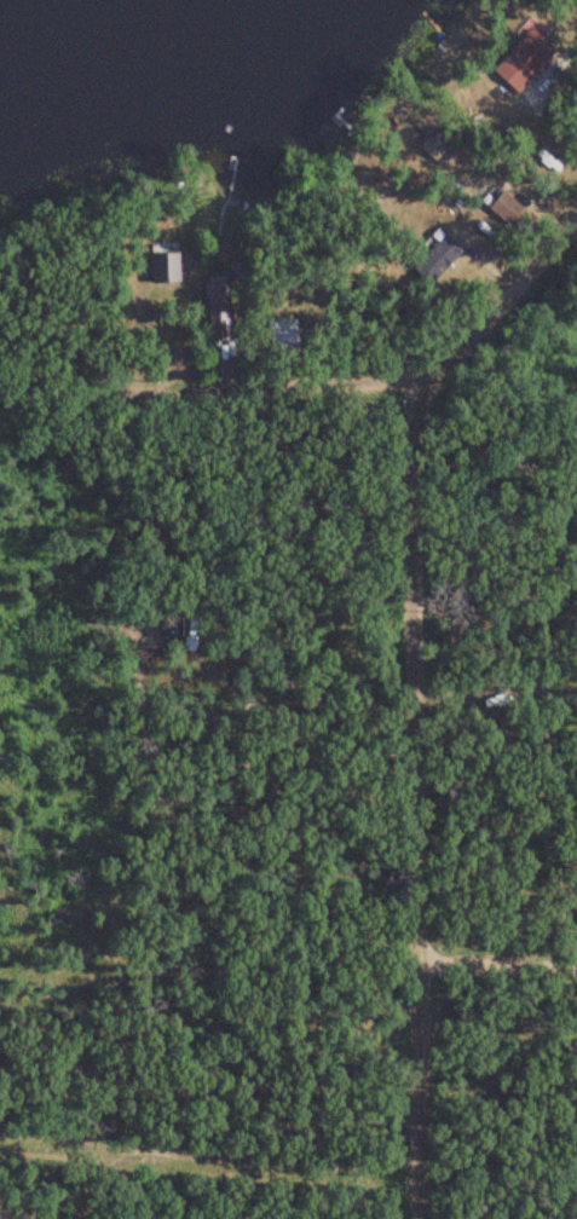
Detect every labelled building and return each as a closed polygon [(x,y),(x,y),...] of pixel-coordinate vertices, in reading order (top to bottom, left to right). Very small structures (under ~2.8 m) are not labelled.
[(519,93),(558,51),(534,28),(495,70),(519,93)]
